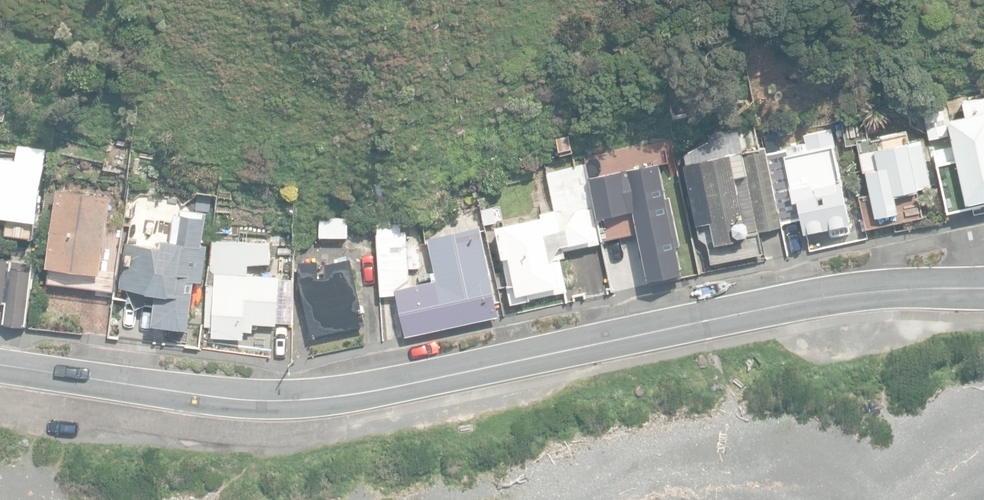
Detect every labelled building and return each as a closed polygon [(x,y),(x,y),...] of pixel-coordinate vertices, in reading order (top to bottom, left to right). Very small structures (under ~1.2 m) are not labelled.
[(983,109),(983,92),(983,90),(965,94),(968,112),(983,109)] [(865,171),(875,216),(898,211),(897,206),(920,201),(918,190),(932,187),(922,139),(905,133),(883,138),(876,106),(842,113),(851,156),(859,154),(863,171),(865,171)] [(908,126),(927,137),(923,110),(899,115),(900,128),(908,126)] [(959,196),(983,190),(983,125),(946,133),(959,196)] [(829,228),(831,236),(850,232),(832,128),(804,134),(806,140),(787,144),(787,148),(766,153),(765,148),(744,151),(759,229),(781,224),(781,223),(798,220),(800,234),(829,228)] [(710,221),(715,243),(747,237),(736,177),(747,175),(737,129),(709,134),(685,151),(688,165),(686,165),(696,224),(710,221)] [(557,137),(559,151),(572,148),(570,135),(557,137)] [(110,164),(125,167),(130,142),(115,139),(110,164)] [(35,227),(46,148),(18,144),(15,160),(0,158),(0,217),(13,219),(12,224),(35,227)] [(590,173),(596,201),(604,240),(631,233),(634,247),(684,236),(679,204),(677,204),(672,179),(674,178),(670,157),(590,173)] [(601,243),(595,215),(588,173),(586,164),(547,172),(554,209),(541,212),(542,217),(495,226),(497,233),(488,235),(490,248),(498,246),(500,259),(505,258),(514,304),(568,293),(560,258),(565,257),(564,250),(601,243)] [(51,277),(95,283),(97,273),(102,274),(113,194),(57,187),(46,268),(52,268),(51,277)] [(378,219),(392,220),(393,210),(378,209),(378,219)] [(159,325),(189,330),(206,218),(182,215),(177,251),(127,243),(120,291),(163,298),(159,325)] [(320,237),(347,238),(348,218),(321,217),(320,237)] [(395,294),(406,336),(500,316),(481,225),(427,238),(434,273),(432,274),(433,279),(411,284),(406,231),(378,233),(381,294),(395,294)] [(240,228),(240,241),(249,240),(249,228),(240,228)] [(211,338),(244,339),(244,331),(252,331),(252,329),(258,329),(258,324),(277,325),(279,275),(249,273),(249,263),(270,264),(271,243),(211,241),(209,274),(215,274),(214,285),(207,284),(205,326),(210,327),(209,331),(211,331),(211,338)] [(26,325),(32,262),(12,260),(12,256),(0,255),(0,301),(6,301),(4,323),(26,325)] [(298,281),(310,336),(366,325),(351,258),(325,263),(326,270),(324,270),(326,276),(319,278),(319,262),(299,260),(298,281)] [(293,323),(294,279),(279,278),(278,322),(293,323)]
